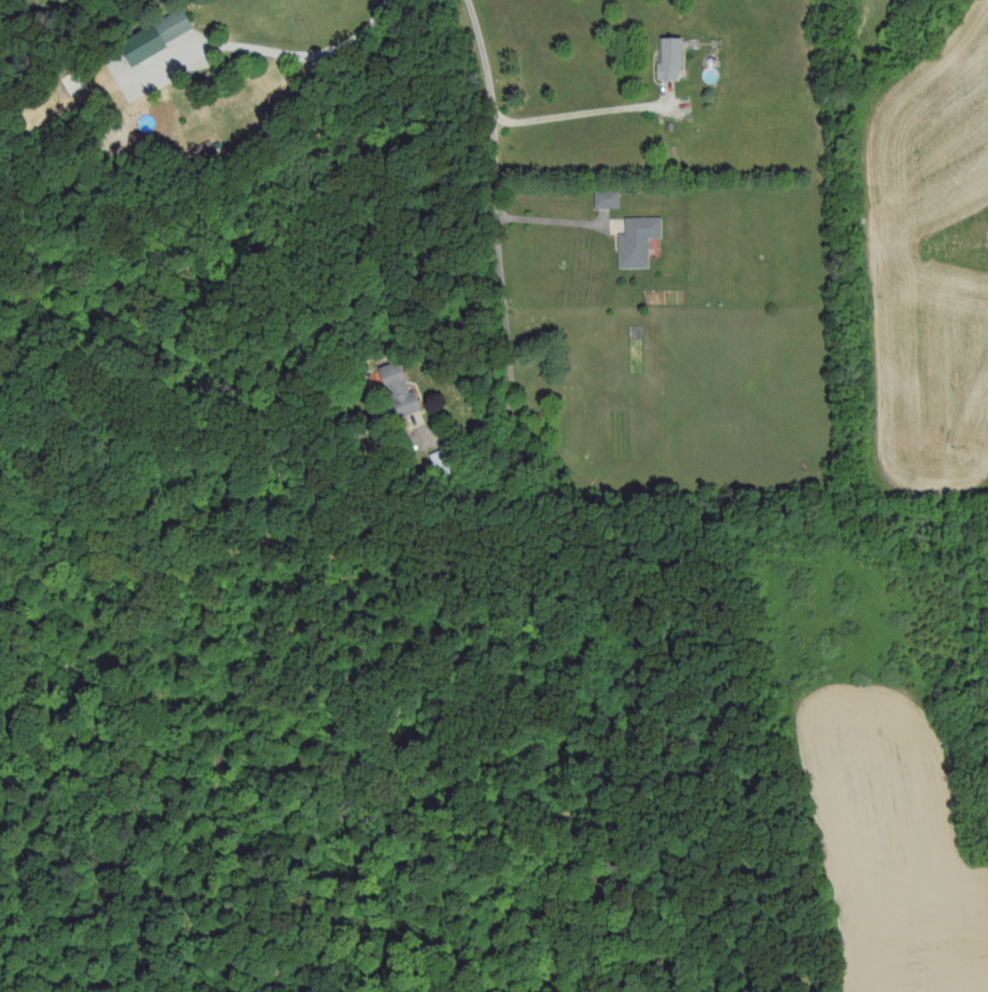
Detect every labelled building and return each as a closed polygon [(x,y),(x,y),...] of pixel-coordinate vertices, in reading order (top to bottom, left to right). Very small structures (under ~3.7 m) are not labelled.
[(188,30),(177,7),(109,40),(120,63),(188,30)] [(676,77),(677,36),(654,35),(653,77),(676,77)] [(590,207),(614,206),(614,187),(589,187),(590,207)] [(621,232),(614,232),(614,267),(645,266),(644,237),(657,236),(657,215),(621,216),(621,232)] [(418,407),(410,387),(406,389),(393,359),(373,367),(385,396),(383,397),(392,418),(418,407)]
